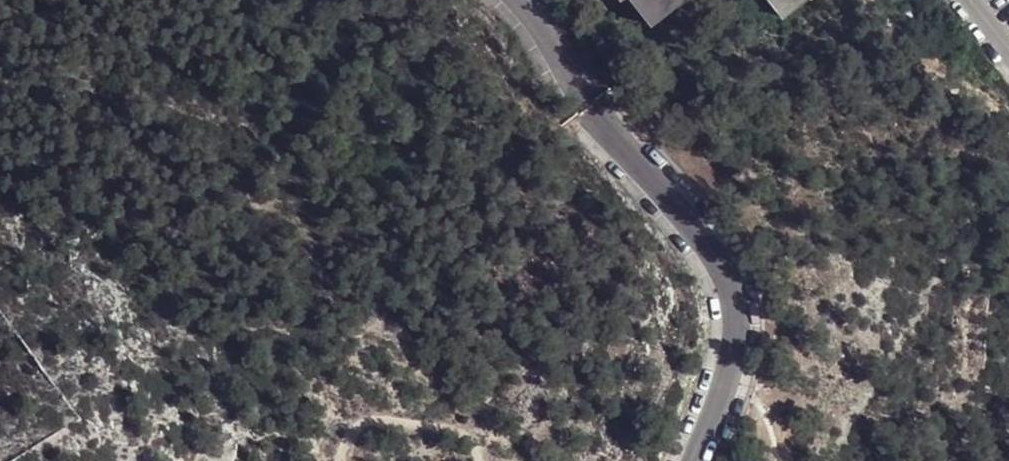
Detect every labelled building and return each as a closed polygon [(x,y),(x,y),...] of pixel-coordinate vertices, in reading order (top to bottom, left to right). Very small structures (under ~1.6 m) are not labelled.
[(666,0),(637,0),(648,14),(666,0)]
